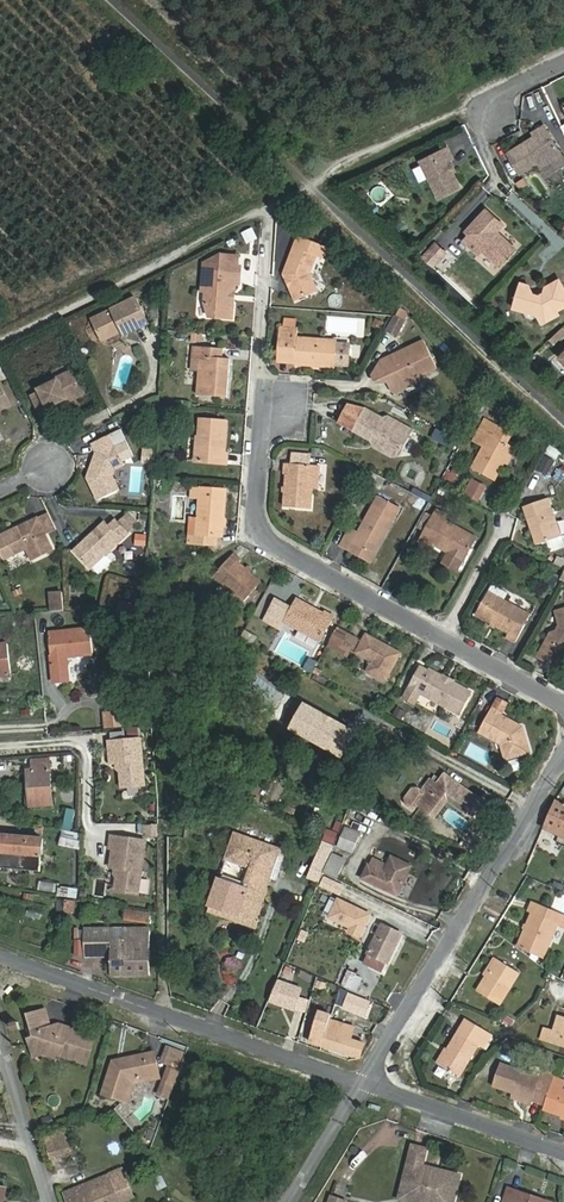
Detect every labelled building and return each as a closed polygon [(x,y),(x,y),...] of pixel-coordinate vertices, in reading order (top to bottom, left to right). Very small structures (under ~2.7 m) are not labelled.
[(559,150),(544,126),(533,133),(535,136),(508,153),(521,174),(539,162),(549,156),(559,150)] [(455,158),(474,151),(465,127),(447,134),(455,158)] [(448,148),(421,161),(439,198),(461,188),(448,161),(453,158),(448,148)] [(549,156),(558,170),(563,167),(563,158),(559,150),(549,156)] [(549,156),(539,162),(548,177),(558,170),(549,156)] [(486,208),(465,230),(469,234),(464,240),(479,254),(483,250),(500,265),(515,249),(497,232),(504,224),(486,208)] [(251,235),(242,240),(247,249),(256,244),(251,235)] [(326,259),(329,249),(301,239),(298,249),(295,248),(284,275),(286,279),(289,280),(292,286),(290,289),(296,301),(317,291),(310,274),(316,256),(326,259)] [(238,257),(228,256),(204,266),(202,292),(206,292),(205,304),(209,317),(232,319),(234,299),(232,299),(233,292),(235,292),(235,285),(239,285),(240,268),(237,267),(238,257)] [(559,314),(557,310),(563,307),(563,287),(560,279),(546,287),(545,293),(540,295),(533,294),(529,284),(522,282),(514,308),(538,314),(542,323),(559,314)] [(136,298),(93,320),(103,341),(123,332),(125,336),(149,324),(136,298)] [(408,321),(412,313),(402,308),(398,315),(408,321)] [(396,316),(387,332),(397,337),(406,321),(396,316)] [(284,329),(296,330),(296,321),(284,320),(284,329)] [(563,340),(563,327),(553,338),(559,345),(563,340)] [(351,344),(337,344),(338,342),(298,339),(298,330),(296,330),(284,329),(280,328),(278,358),(296,360),(296,364),(336,367),(336,365),(349,366),(351,344)] [(425,341),(381,361),(373,376),(377,383),(388,382),(391,381),(395,391),(417,381),(416,378),(438,368),(425,341)] [(541,351),(546,358),(556,352),(551,344),(541,351)] [(224,349),(192,347),(192,357),(200,357),(197,395),(228,398),(231,360),(223,359),(224,349)] [(43,418),(51,414),(49,409),(67,400),(66,397),(80,390),(71,372),(52,381),(54,383),(39,390),(40,393),(32,397),(43,418)] [(10,405),(0,385),(0,410),(10,405)] [(339,423),(352,431),(372,442),(373,439),(400,453),(406,443),(416,448),(424,434),(414,429),(413,430),(389,417),(384,419),(365,408),(348,406),(339,423)] [(200,420),(199,440),(197,440),(195,462),(227,464),(227,454),(224,454),(227,422),(200,420)] [(121,430),(112,434),(115,440),(114,444),(123,461),(134,456),(121,430)] [(447,435),(438,431),(434,438),(443,443),(447,435)] [(112,434),(92,444),(96,453),(88,478),(98,501),(119,491),(113,477),(115,470),(125,465),(123,461),(114,444),(115,440),(112,434)] [(514,447),(492,435),(489,440),(478,434),(474,442),(484,448),(472,468),(495,481),(514,447)] [(547,455),(558,461),(563,452),(552,446),(547,455)] [(143,454),(142,465),(152,465),(153,455),(143,454)] [(555,462),(546,457),(539,470),(547,475),(555,462)] [(320,466),(284,463),(283,474),(287,475),(285,507),(311,509),(312,489),(318,489),(320,466)] [(466,494),(478,501),(486,487),(473,480),(466,494)] [(216,536),(222,537),(226,490),(192,487),(191,498),(200,499),(198,519),(197,535),(190,534),(189,545),(215,547),(216,536)] [(384,537),(393,521),(399,510),(378,498),(359,532),(351,528),(340,547),(349,552),(353,544),(373,555),(383,536),(384,537)] [(548,499),(524,507),(537,545),(561,536),(548,499)] [(448,517),(437,511),(425,533),(436,539),(433,544),(449,552),(443,563),(456,570),(462,560),(463,561),(476,538),(446,521),(448,517)] [(140,523),(130,512),(119,522),(129,533),(140,523)] [(37,518),(44,532),(54,527),(47,514),(37,518)] [(419,528),(425,531),(432,518),(426,514),(419,528)] [(27,549),(33,560),(53,550),(44,532),(37,518),(0,536),(0,548),(6,560),(27,549)] [(191,518),(190,534),(197,535),(198,519),(191,518)] [(105,522),(73,552),(90,570),(129,533),(119,522),(116,519),(109,526),(105,522)] [(136,534),(134,545),(145,547),(147,536),(136,534)] [(214,576),(244,602),(252,593),(261,583),(239,564),(241,561),(233,555),(214,576)] [(556,590),(558,579),(549,577),(547,588),(556,590)] [(128,590),(127,598),(138,600),(140,592),(128,590)] [(51,592),(51,610),(63,609),(63,592),(51,592)] [(531,615),(489,592),(476,615),(509,633),(507,637),(515,642),(531,615)] [(333,617),(325,612),(324,614),(297,599),(285,622),(321,641),(333,617)] [(119,604),(117,616),(132,618),(134,607),(119,604)] [(555,612),(560,626),(557,631),(551,633),(538,657),(550,663),(558,648),(563,651),(563,609),(555,612)] [(93,654),(90,629),(49,633),(54,682),(69,681),(67,657),(93,654)] [(357,638),(349,634),(341,648),(349,653),(357,638)] [(401,653),(366,634),(356,653),(372,662),(366,672),(386,682),(401,653)] [(0,644),(0,676),(12,675),(8,643),(0,644)] [(550,663),(559,668),(563,659),(563,651),(558,648),(550,663)] [(305,671),(313,675),(318,662),(309,659),(305,671)] [(421,666),(410,688),(404,698),(415,704),(420,693),(459,714),(472,691),(456,682),(453,683),(443,677),(442,675),(431,669),(430,670),(421,666)] [(499,698),(481,733),(501,744),(506,759),(529,753),(522,727),(501,715),(507,703),(499,698)] [(106,726),(124,725),(123,712),(105,714),(106,726)] [(137,728),(128,728),(129,739),(138,738),(137,728)] [(141,738),(110,741),(111,763),(117,762),(123,762),(123,765),(121,768),(122,786),(145,784),(141,738)] [(49,760),(34,761),(34,770),(28,771),(30,806),(52,804),(49,760)] [(429,789),(418,804),(435,816),(448,798),(472,816),(483,801),(445,773),(437,784),(430,779),(425,786),(429,789)] [(76,792),(66,791),(65,801),(75,802),(76,792)] [(555,801),(544,828),(563,837),(563,805),(555,801)] [(66,810),(66,831),(75,831),(75,810),(66,810)] [(157,825),(142,825),(142,834),(157,834),(157,825)] [(346,827),(338,846),(353,853),(362,834),(346,827)] [(219,880),(210,905),(254,920),(279,849),(235,834),(226,859),(251,868),(244,889),(219,880)] [(0,835),(0,869),(41,872),(43,839),(0,835)] [(146,841),(112,836),(110,848),(113,849),(111,867),(115,868),(119,869),(118,874),(115,891),(138,895),(146,841)] [(81,842),(61,838),(60,845),(80,849),(81,842)] [(318,881),(333,847),(324,843),(309,878),(318,881)] [(346,860),(333,854),(324,872),(337,879),(346,860)] [(388,866),(372,858),(362,878),(398,896),(412,866),(392,857),(388,866)] [(324,872),(315,891),(328,897),(337,879),(324,872)] [(41,881),(39,890),(57,894),(59,885),(41,881)] [(59,887),(58,895),(76,898),(77,890),(59,887)] [(66,913),(75,915),(77,902),(68,901),(66,913)] [(554,912),(532,902),(528,911),(532,913),(518,946),(543,957),(557,924),(550,921),(554,912)] [(149,914),(128,911),(127,919),(148,922),(149,914)] [(385,962),(388,963),(402,934),(382,925),(368,953),(370,954),(366,962),(382,970),(385,962)] [(103,953),(111,953),(111,956),(111,975),(150,975),(150,930),(128,930),(128,927),(111,927),(111,930),(84,930),(84,956),(103,956),(103,953)] [(497,959),(478,991),(499,1005),(519,973),(497,959)] [(350,989),(357,974),(348,971),(342,985),(350,989)] [(272,1005),(300,1012),(305,987),(278,980),(272,1005)] [(362,999),(349,994),(343,1008),(365,1016),(370,1005),(361,1001),(362,999)] [(44,1010),(27,1014),(34,1037),(29,1039),(33,1053),(43,1050),(87,1064),(95,1036),(59,1025),(57,1030),(49,1028),(44,1010)] [(355,1028),(318,1016),(310,1042),(360,1058),(365,1044),(351,1039),(355,1028)] [(554,1031),(551,1042),(563,1046),(563,1018),(558,1017),(554,1031)] [(468,1020),(460,1033),(459,1032),(448,1049),(447,1048),(438,1063),(459,1076),(478,1045),(483,1048),(492,1034),(468,1020)] [(13,1031),(20,1029),(18,1022),(11,1024),(13,1031)] [(184,1052),(170,1048),(165,1063),(178,1068),(184,1052)] [(146,1054),(123,1059),(124,1062),(112,1064),(102,1094),(122,1101),(129,1079),(148,1075),(149,1081),(161,1078),(156,1060),(148,1062),(146,1054)] [(555,1075),(543,1070),(541,1077),(500,1063),(493,1085),(545,1104),(551,1085),(555,1075)] [(543,1109),(563,1117),(563,1090),(551,1085),(545,1104),(543,1109)] [(49,1116),(42,1118),(45,1126),(52,1125),(49,1116)] [(143,1128),(140,1136),(151,1140),(155,1132),(143,1128)] [(68,1134),(46,1140),(52,1157),(73,1151),(68,1134)] [(399,1198),(415,1201),(454,1201),(460,1175),(423,1166),(427,1149),(413,1146),(399,1198)] [(131,1166),(119,1171),(130,1198),(142,1193),(131,1166)] [(63,1193),(67,1201),(119,1201),(130,1198),(119,1171),(63,1193)] [(508,1189),(504,1201),(536,1201),(529,1199),(530,1196),(508,1189)]
